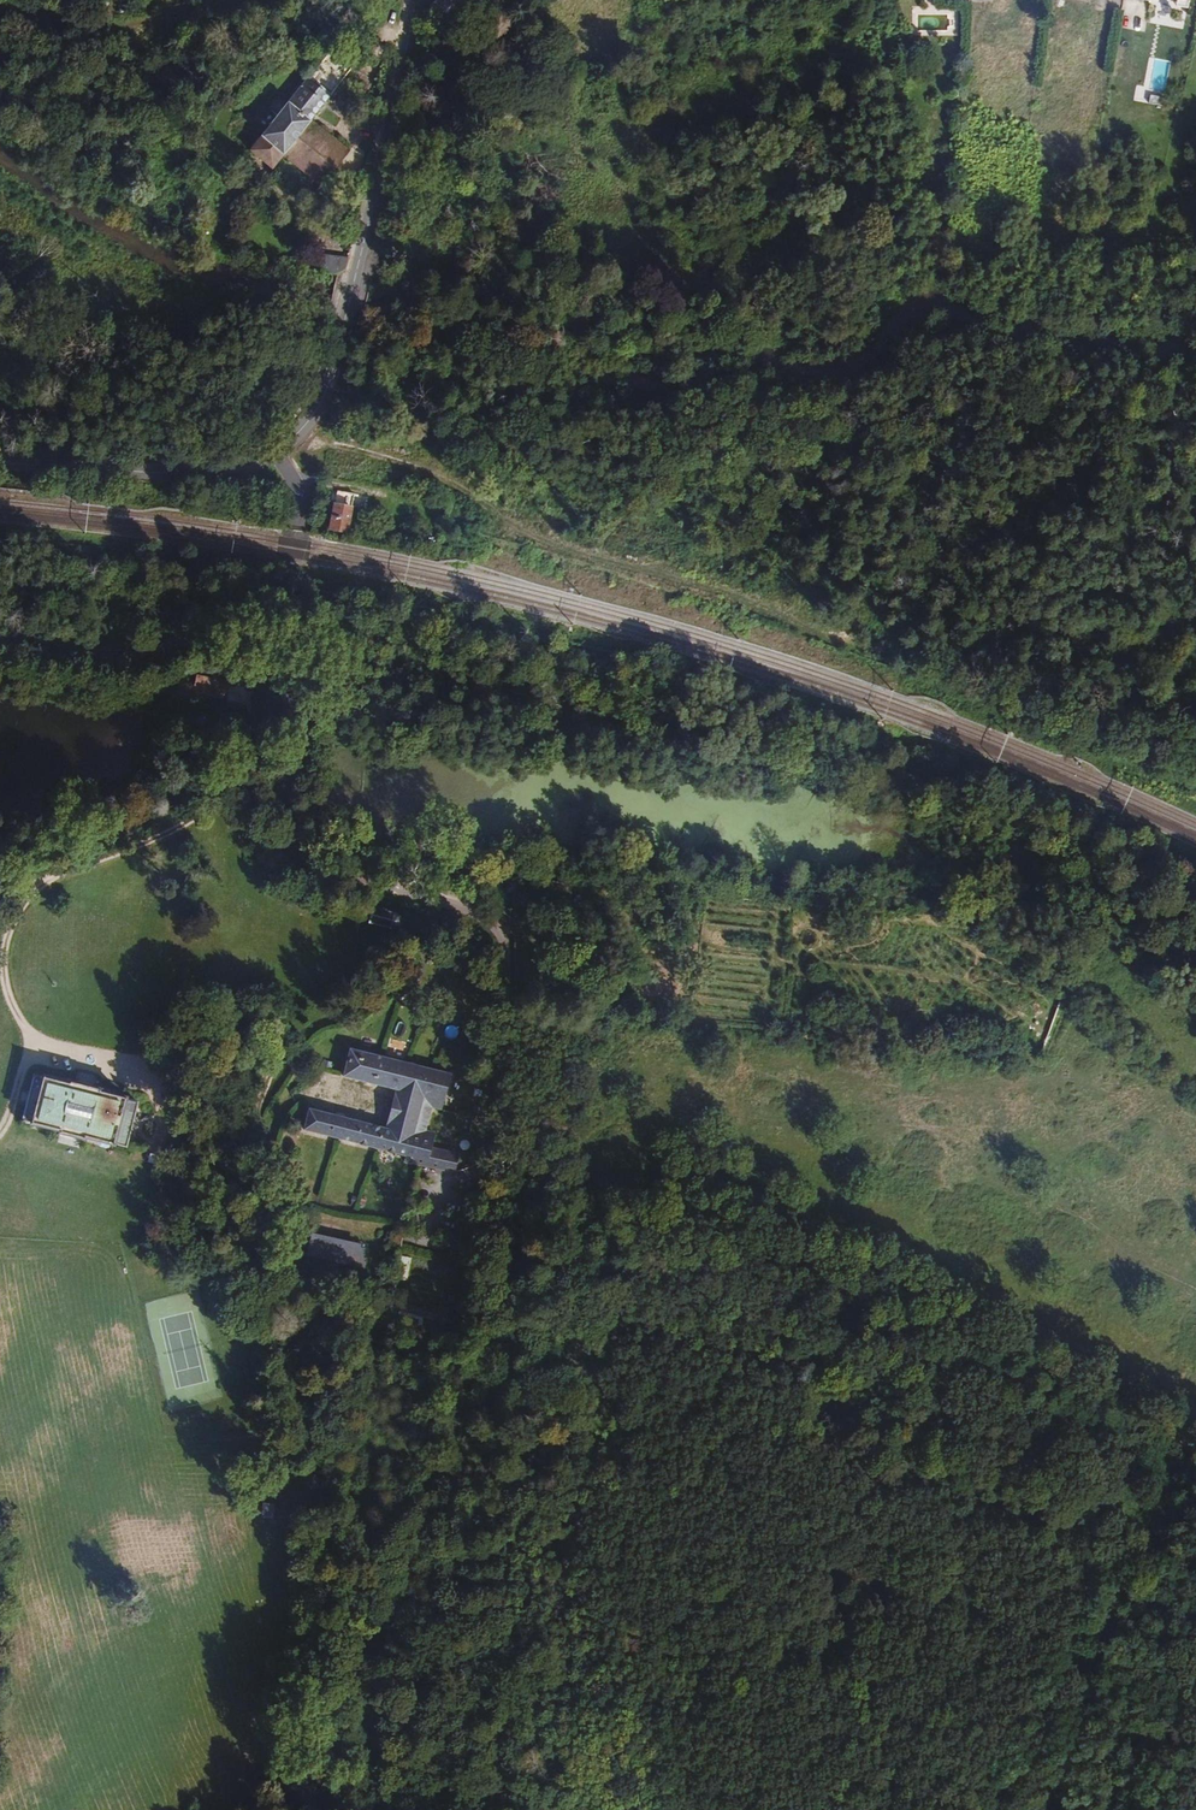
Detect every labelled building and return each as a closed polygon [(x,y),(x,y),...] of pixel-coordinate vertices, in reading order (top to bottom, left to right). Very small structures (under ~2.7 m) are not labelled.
[(321,185),(349,150),(312,119),(329,98),(338,105),(358,80),(350,72),(353,68),(333,46),(317,65),(283,107),(263,132),(249,150),(272,169),(283,155),(321,185)] [(345,268),(348,256),(322,253),(319,271),(336,273),(345,268)] [(346,531),(354,493),(335,489),(328,527),(346,531)] [(440,1097),(447,1069),(347,1042),(340,1071),(396,1085),(387,1123),(308,1103),(302,1124),(403,1150),(402,1156),(418,1159),(462,1170),(464,1156),(426,1146),(429,1136),(412,1130),(421,1093),(440,1097)] [(135,1151),(144,1111),(132,1109),(134,1098),(117,1094),(115,1099),(31,1079),(20,1126),(100,1144),(98,1152),(119,1157),(121,1148),(135,1151)] [(355,1259),(361,1242),(325,1234),(321,1250),(355,1259)]
